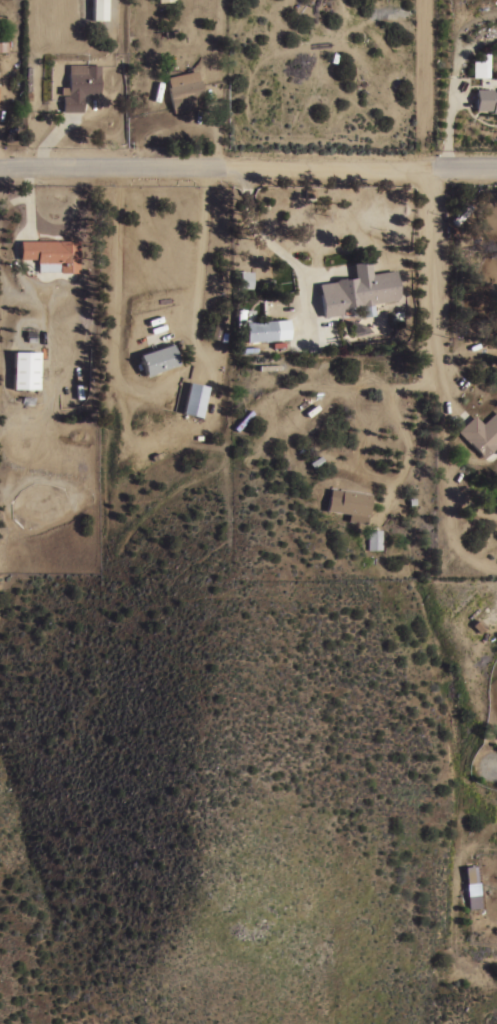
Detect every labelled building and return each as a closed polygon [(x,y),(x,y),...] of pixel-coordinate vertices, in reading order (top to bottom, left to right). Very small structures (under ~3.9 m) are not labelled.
[(91,21),(91,0),(106,0),(106,21),(91,21)] [(471,62),(484,61),(484,78),(471,78),(471,62)] [(99,64),(99,74),(98,74),(98,93),(82,93),(82,98),(81,98),(81,111),(61,111),(61,95),(66,95),(66,94),(59,94),(59,86),(66,86),(66,90),(67,90),(66,64),(99,64)] [(167,96),(198,89),(194,70),(163,77),(167,96)] [(202,93),(196,94),(196,95),(193,96),(194,102),(171,107),(166,86),(186,82),(186,80),(191,79),(191,81),(199,79),(202,93)] [(491,91),(496,91),(496,112),(491,112),(491,110),(474,110),(474,88),(491,88),(491,91)] [(77,240),(78,272),(58,272),(58,271),(36,271),(36,262),(35,262),(35,258),(18,258),(18,240),(77,240)] [(371,305),(372,305),(374,315),(363,317),(361,306),(362,306),(362,304),(360,304),(361,305),(352,307),(351,305),(350,305),(350,307),(342,308),(341,307),(340,307),(341,313),(322,316),(317,283),(333,281),(335,278),(346,276),(346,278),(353,277),(351,263),(368,260),(370,273),(394,269),(398,295),(395,299),(371,303),(371,304),(371,305)] [(250,270),(250,287),(237,287),(237,270),(250,270)] [(235,309),(252,309),(252,321),(242,321),(242,338),(234,338),(235,309)] [(245,341),(243,322),(252,321),(287,318),(288,338),(277,338),(277,344),(253,346),(252,340),(245,341)] [(216,339),(209,337),(213,320),(221,322),(216,339)] [(138,354),(138,352),(147,349),(148,350),(150,349),(154,347),(155,348),(157,347),(157,346),(169,342),(170,343),(177,363),(152,372),(153,373),(145,376),(145,375),(144,375),(137,354),(138,354)] [(37,388),(11,388),(12,351),(37,351),(37,388)] [(188,381),(207,385),(200,416),(181,412),(188,381)] [(305,420),(299,414),(314,401),(320,407),(305,420)] [(232,427),(249,409),(252,412),(236,431),(232,427)] [(495,410),(496,412),(496,440),(494,443),(495,445),(482,457),(478,453),(479,452),(468,441),(467,442),(456,430),(473,414),(481,423),(495,410)] [(369,493),(368,503),(369,503),(369,506),(368,506),(365,523),(347,520),(348,513),(347,513),(347,514),(337,513),(337,511),(325,510),(326,509),(325,509),(326,496),(327,496),(328,488),(369,493)] [(381,549),(367,549),(367,529),(380,529),(381,549)] [(473,881),(466,882),(464,866),(471,865),(473,881)]
